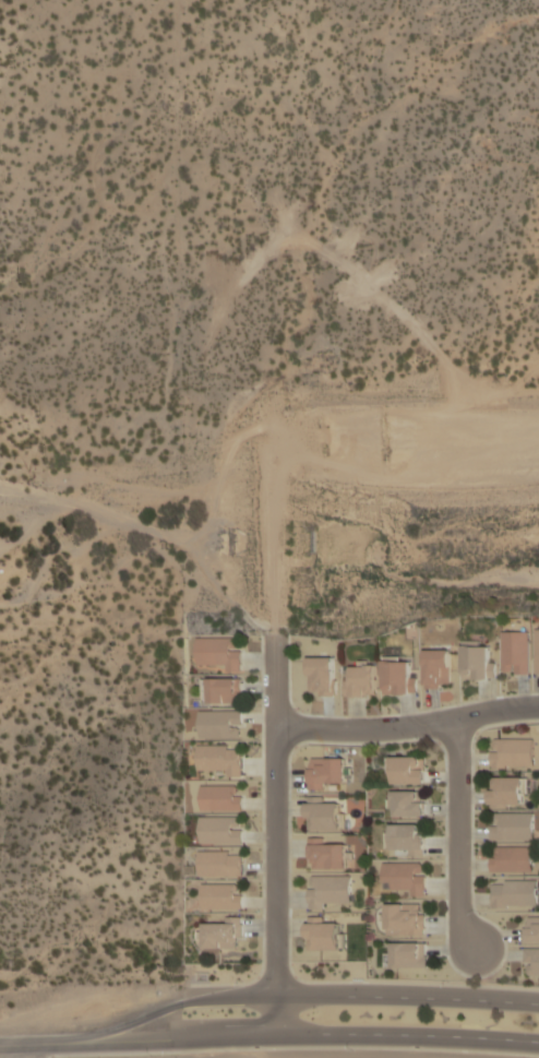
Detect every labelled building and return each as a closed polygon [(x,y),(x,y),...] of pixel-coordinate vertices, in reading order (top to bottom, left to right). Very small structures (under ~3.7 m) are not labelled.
[(529,674),(529,631),(501,631),(501,674),(529,674)] [(199,639),(199,667),(224,667),(224,673),(240,673),(240,639),(199,639)] [(462,678),(491,678),(491,641),(462,641),(462,678)] [(425,650),(425,688),(449,688),(449,650),(425,650)] [(334,657),(309,657),(309,696),(334,696),(334,657)] [(384,694),(415,694),(415,661),(384,661),(384,694)] [(376,696),(376,665),(346,665),(346,696),(376,696)] [(240,704),(240,679),(204,679),(204,704),(240,704)] [(239,739),(239,712),(199,712),(199,739),(239,739)] [(532,739),(490,739),(490,768),(532,768),(532,739)] [(197,775),(241,775),(241,747),(197,747),(197,775)] [(425,757),(391,757),(391,784),(425,784),(425,757)] [(307,758),(307,790),(345,790),(345,758),(307,758)] [(524,806),(524,777),(489,777),(489,806),(524,806)] [(201,812),(241,812),(241,786),(201,786),(201,812)] [(388,791),(388,818),(424,818),(424,791),(388,791)] [(307,831),(342,831),(342,804),(307,804),(307,831)] [(490,841),(533,841),(533,813),(490,813),(490,841)] [(241,844),(241,817),(200,817),(200,844),(241,844)] [(424,854),(424,826),(386,826),(386,854),(424,854)] [(308,844),(308,871),(346,871),(346,844),(308,844)] [(532,847),(491,847),(491,872),(532,872),(532,847)] [(241,876),(241,851),(198,851),(198,876),(241,876)] [(383,896),(424,896),(424,865),(383,865),(383,896)] [(308,877),(308,908),(350,908),(350,877),(308,877)] [(536,880),(492,880),(492,907),(536,907),(536,880)] [(241,884),(201,884),(201,909),(241,909),(241,884)] [(386,937),(423,937),(423,906),(386,906),(386,937)] [(538,942),(538,917),(525,917),(525,942),(538,942)] [(204,948),(242,948),(242,918),(204,918),(204,948)] [(339,919),(307,919),(307,949),(339,949),(339,919)] [(426,944),(388,944),(388,970),(426,970),(426,944)] [(524,948),(524,976),(538,976),(538,948),(524,948)]
